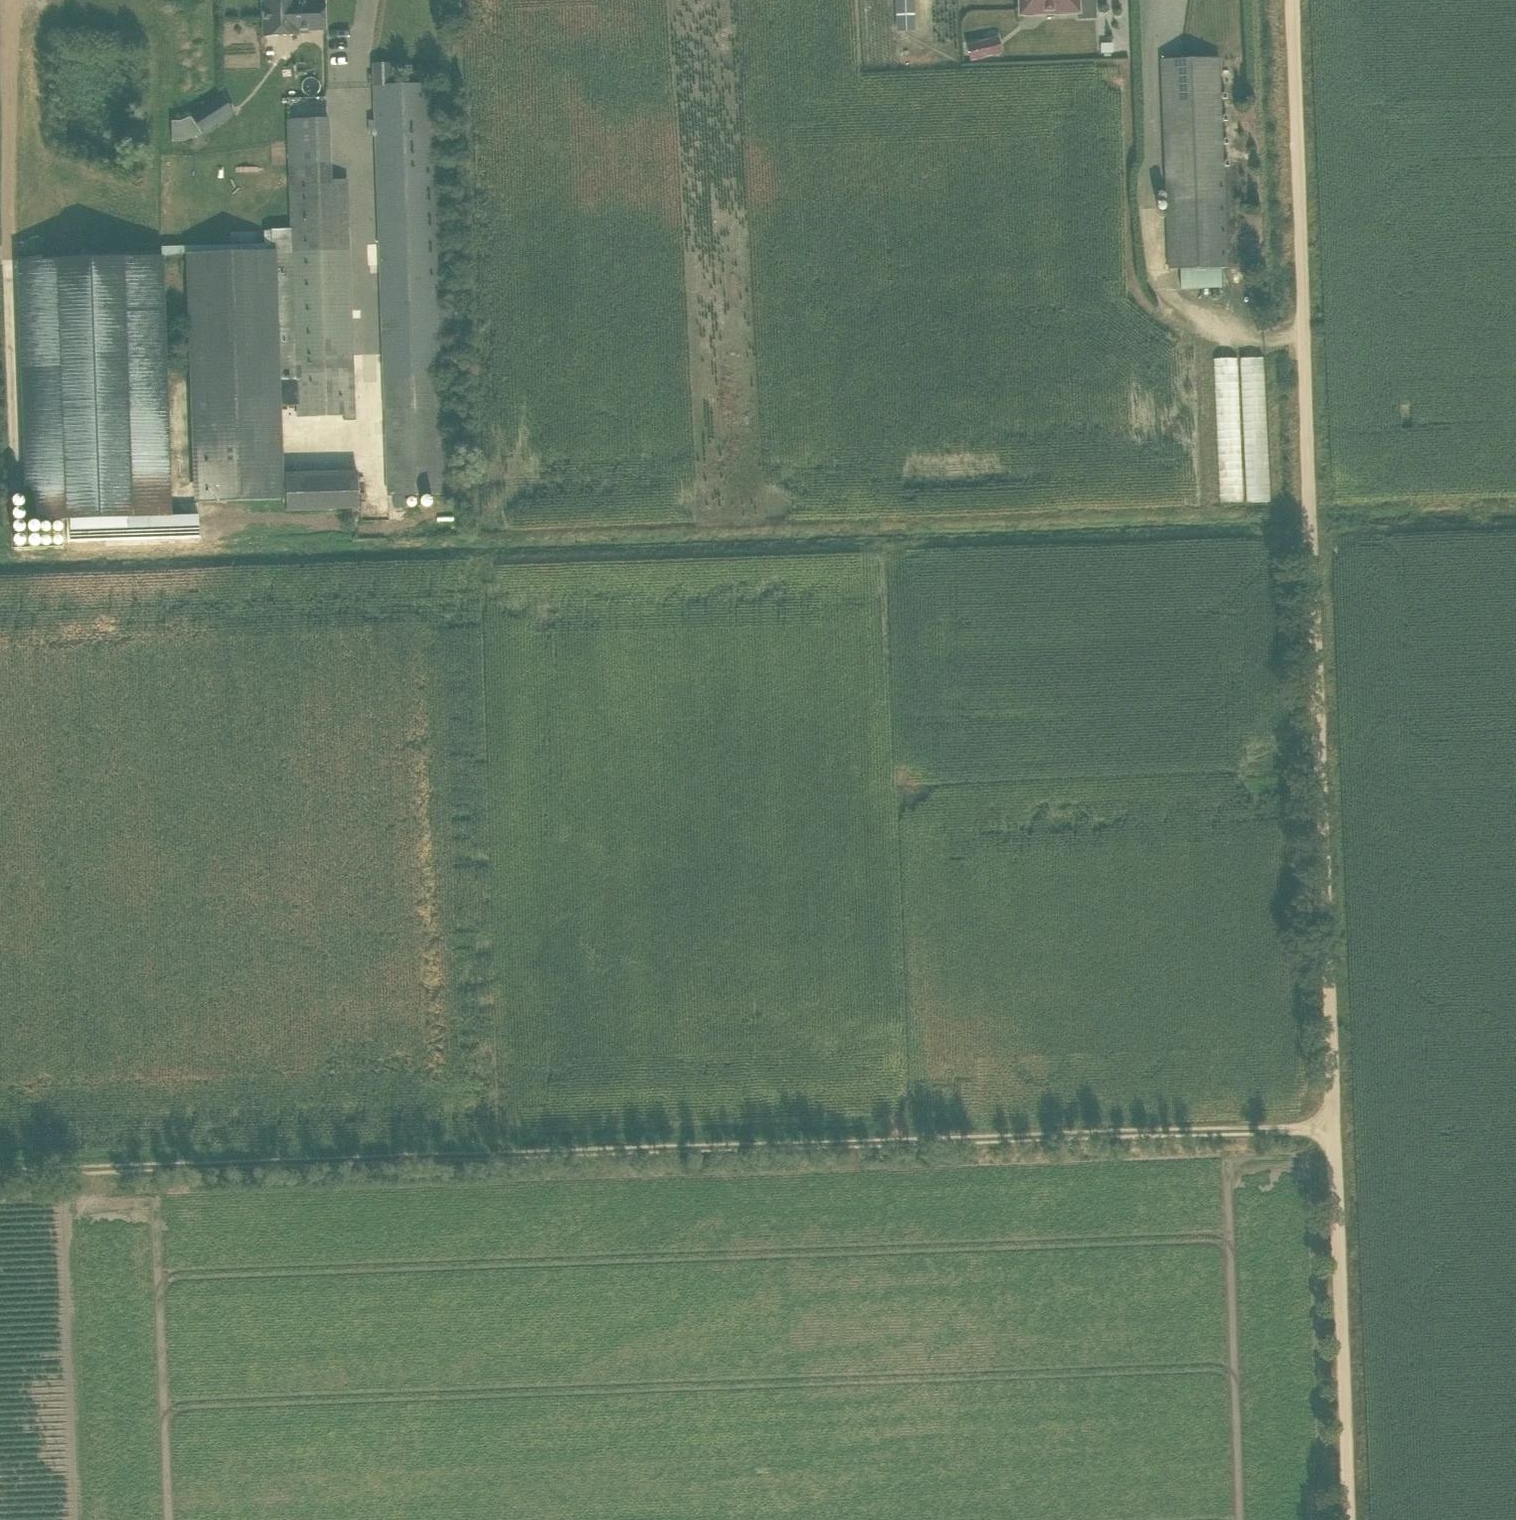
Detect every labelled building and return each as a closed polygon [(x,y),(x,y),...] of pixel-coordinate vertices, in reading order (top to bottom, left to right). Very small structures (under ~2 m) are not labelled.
[(163,19),(131,20),(131,0),(51,0),(51,23),(20,24),(33,506),(177,502),(163,19)] [(299,31),(327,30),(326,0),(298,1),(298,0),(263,0),(264,36),(300,35),(299,31)] [(897,30),(914,29),(913,0),(896,0),(897,30)] [(1041,8),(1041,14),(1079,12),(1079,0),(1019,0),(1020,9),(1041,8)] [(966,44),(970,61),(986,57),(982,40),(966,44)] [(1226,267),(1219,58),(1161,59),(1169,269),(1226,267)] [(386,495),(394,495),(395,504),(403,504),(402,495),(443,494),(442,490),(449,490),(444,328),(463,328),(463,313),(461,313),(461,311),(453,311),(453,313),(443,313),(437,105),(431,105),(430,84),(392,85),(391,68),(374,68),(375,120),(369,120),(370,135),(376,135),(386,495)] [(185,139),(202,130),(192,114),(180,120),(171,121),(172,140),(185,139)] [(328,119),(288,120),(292,228),(271,229),(271,250),(273,250),(276,370),(296,369),(297,405),(297,414),(342,413),(343,420),(353,420),(346,180),(330,180),(328,119)] [(197,502),(279,499),(279,474),(247,475),(246,443),(278,442),(277,405),(297,405),(296,369),(276,370),(273,250),(271,250),(190,252),(197,502)] [(1214,356),(1218,501),(1269,500),(1265,355),(1214,356)] [(368,470),(296,471),(296,510),(369,508),(368,470)]
